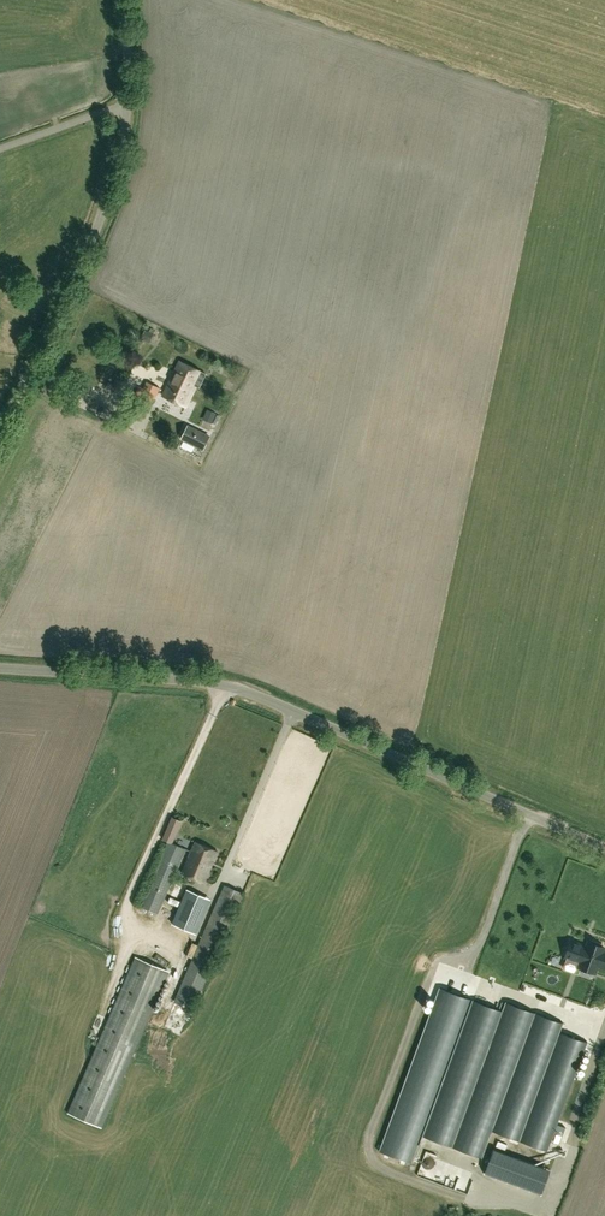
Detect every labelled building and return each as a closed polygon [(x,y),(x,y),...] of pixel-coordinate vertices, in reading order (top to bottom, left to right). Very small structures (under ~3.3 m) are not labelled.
[(101,128),(107,126),(104,118),(98,120),(101,128)] [(149,344),(153,335),(144,331),(140,339),(149,344)] [(186,407),(196,385),(200,387),(206,374),(180,361),(163,395),(186,407)] [(151,405),(160,388),(147,381),(138,399),(151,405)] [(181,439),(203,449),(209,437),(188,426),(181,439)] [(205,884),(218,852),(196,843),(182,874),(205,884)] [(163,911),(180,869),(167,863),(149,905),(163,911)] [(592,941),(591,943),(588,942),(586,947),(571,941),(565,957),(581,962),(579,967),(595,973),(598,964),(604,966),(604,962),(604,954),(602,953),(604,948),(601,947),(602,944),(592,941)] [(422,1136),(472,1000),(439,988),(379,1151),(412,1163),(422,1136)] [(560,1032),(563,1023),(505,1002),(502,1011),(472,1000),(422,1136),(482,1158),(492,1131),(547,1151),(588,1042),(560,1032)] [(549,1169),(493,1149),(485,1172),(541,1191),(549,1169)]
